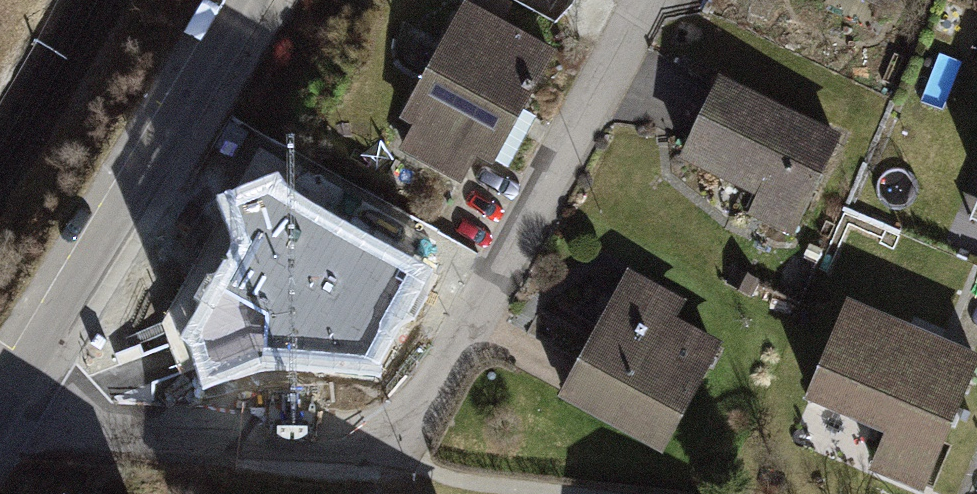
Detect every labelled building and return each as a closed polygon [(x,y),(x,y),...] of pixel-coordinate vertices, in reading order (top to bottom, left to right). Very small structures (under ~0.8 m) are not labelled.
[(559,50),(468,0),(402,121),(412,127),(398,153),(459,186),(473,161),(493,172),(559,50)] [(883,10),(888,0),(861,0),(883,10)] [(840,136),(714,78),(676,159),(753,195),(744,214),(794,237),(840,136)] [(423,273),(269,186),(226,204),(242,241),(193,335),(209,378),(270,356),(372,362),(423,273)] [(969,220),(976,224),(976,200),(969,220)] [(684,299),(627,270),(558,401),(660,454),(719,343),(674,319),(684,299)] [(846,301),(808,395),(885,426),(867,470),(923,492),(976,358),(976,353),(846,301)]
